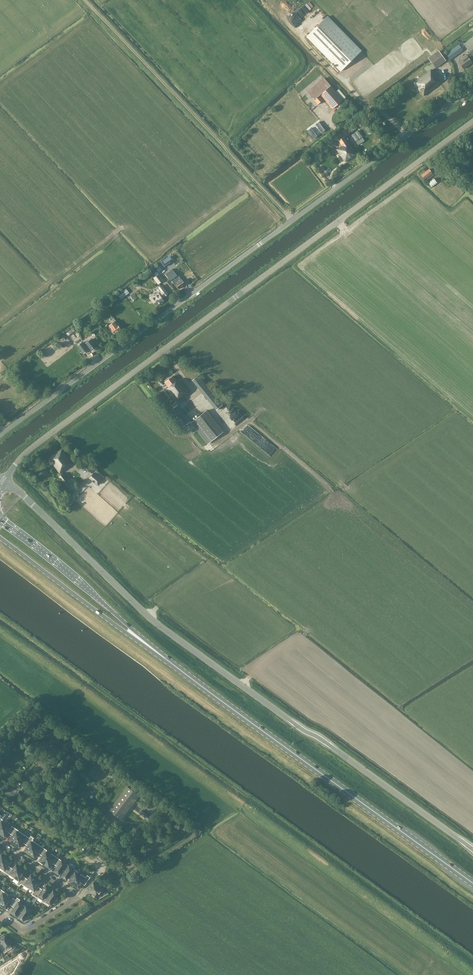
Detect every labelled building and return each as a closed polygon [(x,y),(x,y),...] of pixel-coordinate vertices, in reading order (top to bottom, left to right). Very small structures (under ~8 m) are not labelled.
[(341,71),(361,51),(326,16),(307,36),(341,71)] [(463,44),(472,57),(472,36),(463,44)] [(427,52),(430,55),(437,50),(435,46),(427,52)] [(427,72),(413,83),(423,96),(440,83),(437,79),(438,79),(432,71),(445,60),(438,52),(428,59),(432,64),(428,66),(428,65),(424,68),(427,72)] [(467,56),(458,62),(463,69),(472,62),(470,60),(472,58),(472,57),(469,53),(466,55),(467,56)] [(332,109),(343,100),(345,97),(338,89),(336,92),(323,77),(306,92),(318,105),(323,100),(319,95),(320,95),(332,109)] [(349,125),(341,130),(345,136),(353,131),(349,125)] [(339,148),(336,150),(344,162),(356,154),(344,137),(338,141),(340,145),(338,146),(339,148)] [(429,169),(421,175),(426,181),(433,176),(432,173),(429,169)] [(433,178),(428,183),(431,187),(437,183),(433,178)] [(167,257),(161,262),(164,267),(171,262),(169,261),(167,257)] [(177,276),(177,275),(172,269),(165,274),(170,280),(171,280),(173,282),(174,282),(179,289),(185,284),(180,277),(179,279),(177,276)] [(153,278),(158,284),(163,280),(158,274),(153,278)] [(161,298),(164,295),(165,296),(167,294),(161,285),(158,287),(161,291),(159,294),(158,293),(154,296),(153,295),(149,298),(156,306),(163,300),(161,298)] [(126,289),(121,292),(122,292),(117,295),(120,299),(124,296),(125,296),(130,291),(128,288),(126,289)] [(109,326),(112,329),(111,330),(111,332),(112,333),(114,334),(115,333),(115,334),(121,330),(117,325),(118,324),(114,319),(113,320),(114,322),(109,326)] [(92,351),(96,347),(99,345),(96,340),(93,342),(90,339),(86,343),(92,351)] [(83,354),(87,351),(81,342),(77,345),(83,354)] [(222,405),(210,389),(202,379),(198,375),(192,380),(195,384),(216,410),(222,405)] [(168,387),(166,389),(176,401),(172,404),(174,407),(178,404),(177,403),(187,396),(187,395),(190,393),(179,379),(177,381),(173,376),(165,382),(168,387)] [(190,422),(178,404),(174,407),(168,412),(181,429),(190,422)] [(207,411),(191,422),(207,444),(223,433),(207,411)] [(62,449),(48,459),(59,474),(73,463),(62,449)] [(93,472),(89,478),(97,486),(102,480),(101,480),(102,479),(103,477),(95,470),(93,472)] [(58,476),(63,482),(63,483),(67,480),(63,473),(58,476)] [(127,786),(109,810),(121,820),(139,796),(127,786)] [(127,812),(121,820),(123,822),(130,814),(127,812)] [(0,832),(0,833),(0,834),(0,835),(4,838),(6,836),(5,835),(8,832),(10,834),(14,828),(12,826),(11,827),(6,824),(0,832)] [(10,839),(9,840),(13,844),(14,843),(22,833),(14,828),(10,834),(13,836),(10,839)] [(22,833),(14,843),(15,844),(15,845),(19,848),(20,846),(22,842),(25,844),(29,838),(22,833)] [(25,849),(23,851),(28,854),(29,853),(29,854),(37,843),(32,840),(34,838),(30,836),(29,838),(25,844),(27,846),(25,849)] [(37,843),(29,854),(30,854),(29,855),(34,858),(35,856),(37,853),(40,854),(44,848),(37,843)] [(40,859),(38,861),(43,864),(43,863),(44,864),(50,855),(46,852),(47,850),(44,848),(40,854),(42,856),(40,859)] [(50,855),(44,864),(45,864),(44,865),(49,868),(50,866),(52,863),(54,865),(59,858),(51,853),(50,855)] [(0,866),(0,867),(4,870),(3,871),(6,873),(10,867),(8,865),(10,862),(12,860),(7,857),(7,858),(6,858),(0,866)] [(55,871),(54,872),(57,875),(58,874),(59,874),(62,870),(66,864),(59,858),(54,865),(57,866),(54,871),(55,871)] [(10,867),(6,873),(9,875),(10,874),(14,877),(21,868),(20,867),(21,867),(16,863),(15,865),(15,866),(13,869),(10,867)] [(62,876),(61,877),(65,880),(65,879),(66,879),(69,875),(74,869),(67,864),(66,864),(62,870),(63,871),(64,872),(61,876),(62,876)] [(14,879),(12,880),(17,884),(20,886),(21,884),(25,877),(23,876),(25,872),(25,873),(27,871),(22,868),(21,868),(14,877),(13,878),(14,879)] [(69,880),(68,882),(72,885),(73,884),(74,884),(80,875),(77,873),(78,873),(77,871),(75,870),(74,869),(69,875),(70,876),(72,877),(70,880),(69,880)] [(25,877),(21,884),(28,889),(29,887),(36,878),(35,878),(35,877),(31,874),(29,876),(30,876),(28,879),(25,877)] [(80,875),(74,884),(74,885),(74,886),(78,889),(80,887),(79,887),(81,883),(84,885),(90,877),(87,875),(86,877),(81,874),(80,875)] [(36,878),(29,887),(34,890),(31,894),(34,896),(40,888),(37,886),(40,883),(41,881),(37,878),(36,879),(36,878)] [(93,894),(92,895),(96,898),(103,888),(100,886),(100,885),(94,881),(87,890),(90,892),(93,894)] [(40,888),(34,896),(37,898),(42,900),(41,901),(47,893),(50,888),(50,887),(47,884),(46,885),(45,885),(42,889),(40,888)] [(1,889),(0,890),(0,905),(1,905),(7,896),(8,895),(1,889)] [(47,893),(41,901),(43,902),(44,903),(49,906),(50,904),(53,901),(54,901),(55,901),(56,901),(56,900),(57,900),(57,899),(57,898),(56,898),(56,897),(55,897),(58,894),(57,893),(58,892),(54,890),(53,891),(53,890),(50,895),(48,894),(47,893)] [(16,900),(15,899),(13,898),(12,899),(7,896),(1,905),(1,906),(5,909),(7,908),(6,907),(9,904),(11,906),(16,900)] [(11,912),(11,913),(14,916),(15,915),(16,915),(19,911),(23,905),(18,902),(20,900),(17,897),(15,899),(16,900),(11,906),(14,908),(11,912)] [(19,918),(18,919),(22,921),(22,920),(23,920),(25,917),(26,917),(26,918),(27,918),(28,918),(28,917),(29,917),(29,916),(29,915),(29,914),(28,913),(30,910),(26,907),(27,905),(24,903),(23,905),(19,911),(20,912),(21,913),(18,917),(19,918)] [(0,943),(0,949),(2,953),(11,947),(9,944),(11,944),(8,940),(7,941),(4,936),(3,936),(2,935),(0,937),(0,941),(1,942),(0,943)] [(13,973),(19,962),(17,958),(0,969),(0,974),(10,974),(13,973)]
